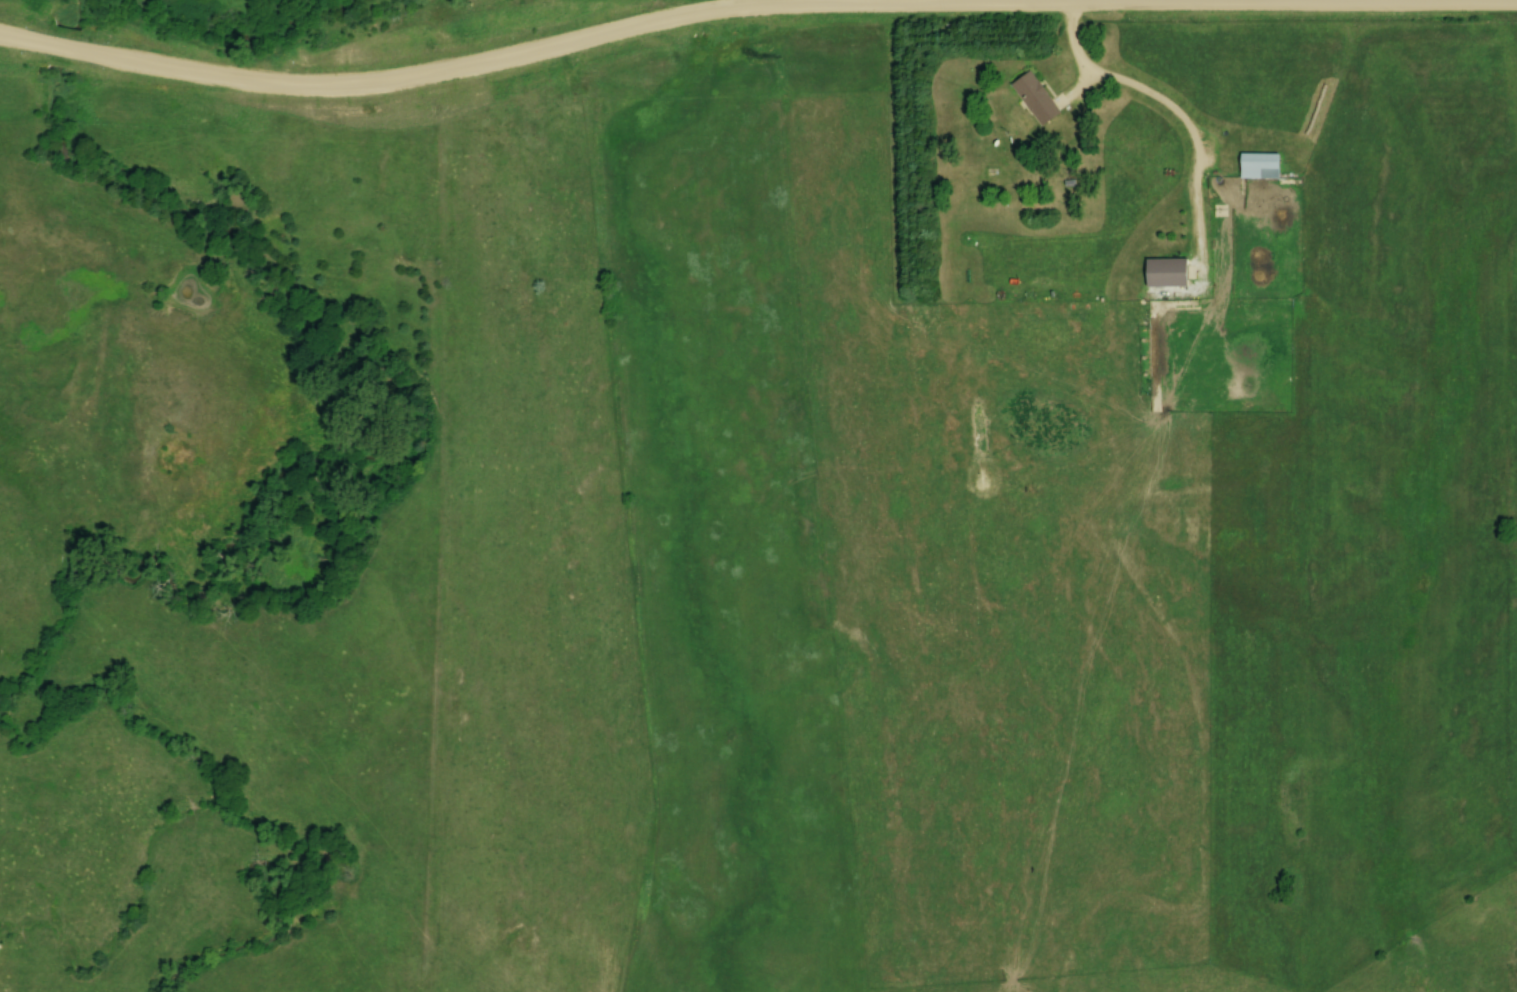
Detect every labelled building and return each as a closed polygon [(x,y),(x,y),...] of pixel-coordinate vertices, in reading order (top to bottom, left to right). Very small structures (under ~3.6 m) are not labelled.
[(1058,114),(1030,70),(1009,83),(1038,127),(1058,114)] [(1276,179),(1276,153),(1238,153),(1238,179),(1276,179)] [(1184,286),(1184,260),(1143,260),(1143,286),(1184,286)]
